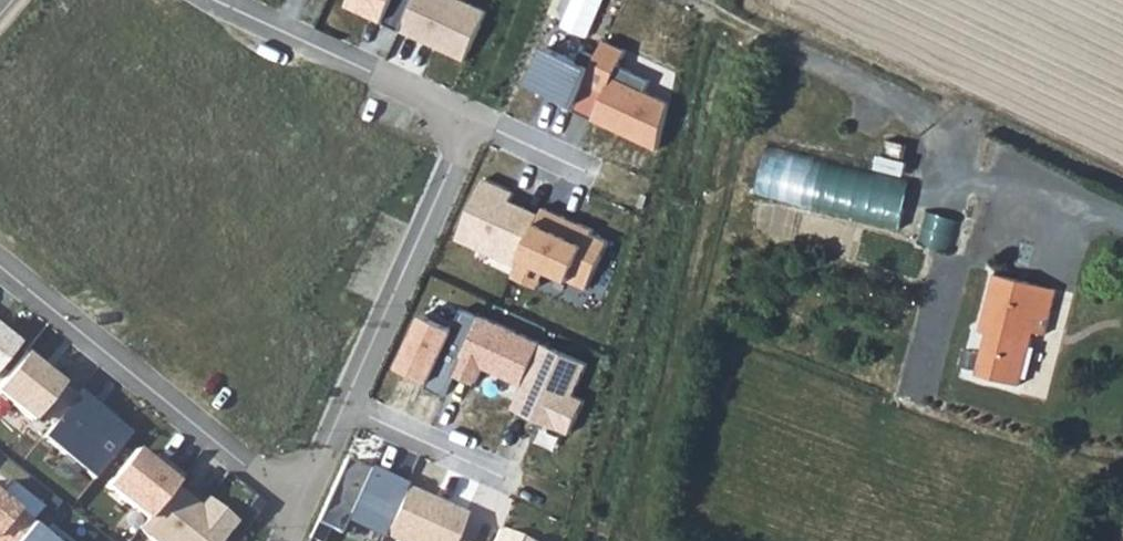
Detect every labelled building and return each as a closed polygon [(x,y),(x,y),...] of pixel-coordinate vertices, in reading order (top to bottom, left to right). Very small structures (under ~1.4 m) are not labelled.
[(405,31),(420,0),(357,0),(356,4),(389,20),(388,23),(405,31)] [(442,48),(470,61),(492,12),(465,0),(420,0),(405,31),(426,41),(428,36),(445,44),(442,48)] [(610,93),(598,120),(663,150),(674,104),(650,93),(656,82),(625,68),(632,51),(610,41),(602,58),(590,84),(610,93)] [(553,48),(536,85),(562,97),(560,102),(578,110),(590,84),(602,58),(590,52),(585,62),(553,48)] [(577,111),(598,120),(610,93),(590,84),(578,110),(577,111)] [(773,145),(762,196),(906,228),(920,163),(887,156),(884,170),(773,145)] [(488,181),(461,240),(522,267),(544,216),(528,209),(526,213),(513,207),(518,195),(488,181)] [(516,278),(541,289),(549,271),(591,290),(613,243),(596,235),(598,231),(583,225),(581,229),(568,223),(570,219),(548,209),(544,216),(522,267),(516,278)] [(957,251),(967,221),(933,210),(923,240),(957,251)] [(1057,337),(1070,293),(1005,275),(989,333),(997,335),(987,375),(1027,385),(1043,333),(1057,337)] [(459,377),(485,320),(466,311),(457,330),(427,316),(403,368),(434,382),(430,389),(449,398),(459,377)] [(459,377),(475,384),(483,367),(527,387),(531,378),(545,345),(485,318),(485,320),(459,377)] [(16,347),(0,334),(0,367),(16,347)] [(531,417),(574,436),(589,403),(577,397),(591,366),(545,345),(531,378),(546,384),(531,417)] [(27,352),(0,387),(0,394),(34,421),(41,413),(55,424),(76,398),(62,386),(65,382),(27,352)] [(516,410),(531,417),(546,384),(531,378),(527,387),(516,410)] [(55,424),(43,439),(95,481),(131,436),(79,394),(76,398),(55,424)] [(136,452),(107,488),(147,522),(176,486),(182,478),(157,458),(151,465),(136,452)] [(342,535),(351,515),(388,532),(407,488),(377,474),(375,479),(368,475),(370,471),(347,461),(311,540),(314,540),(326,540),(331,530),(342,535)] [(43,510),(9,483),(0,494),(0,540),(18,540),(43,510)] [(240,523),(210,499),(200,512),(190,503),(193,500),(176,486),(147,522),(140,530),(153,540),(225,540),(240,523)] [(385,538),(392,540),(457,540),(468,516),(407,488),(388,532),(385,538)] [(30,527),(18,540),(48,540),(30,527)] [(501,531),(497,540),(523,540),(501,531)]
